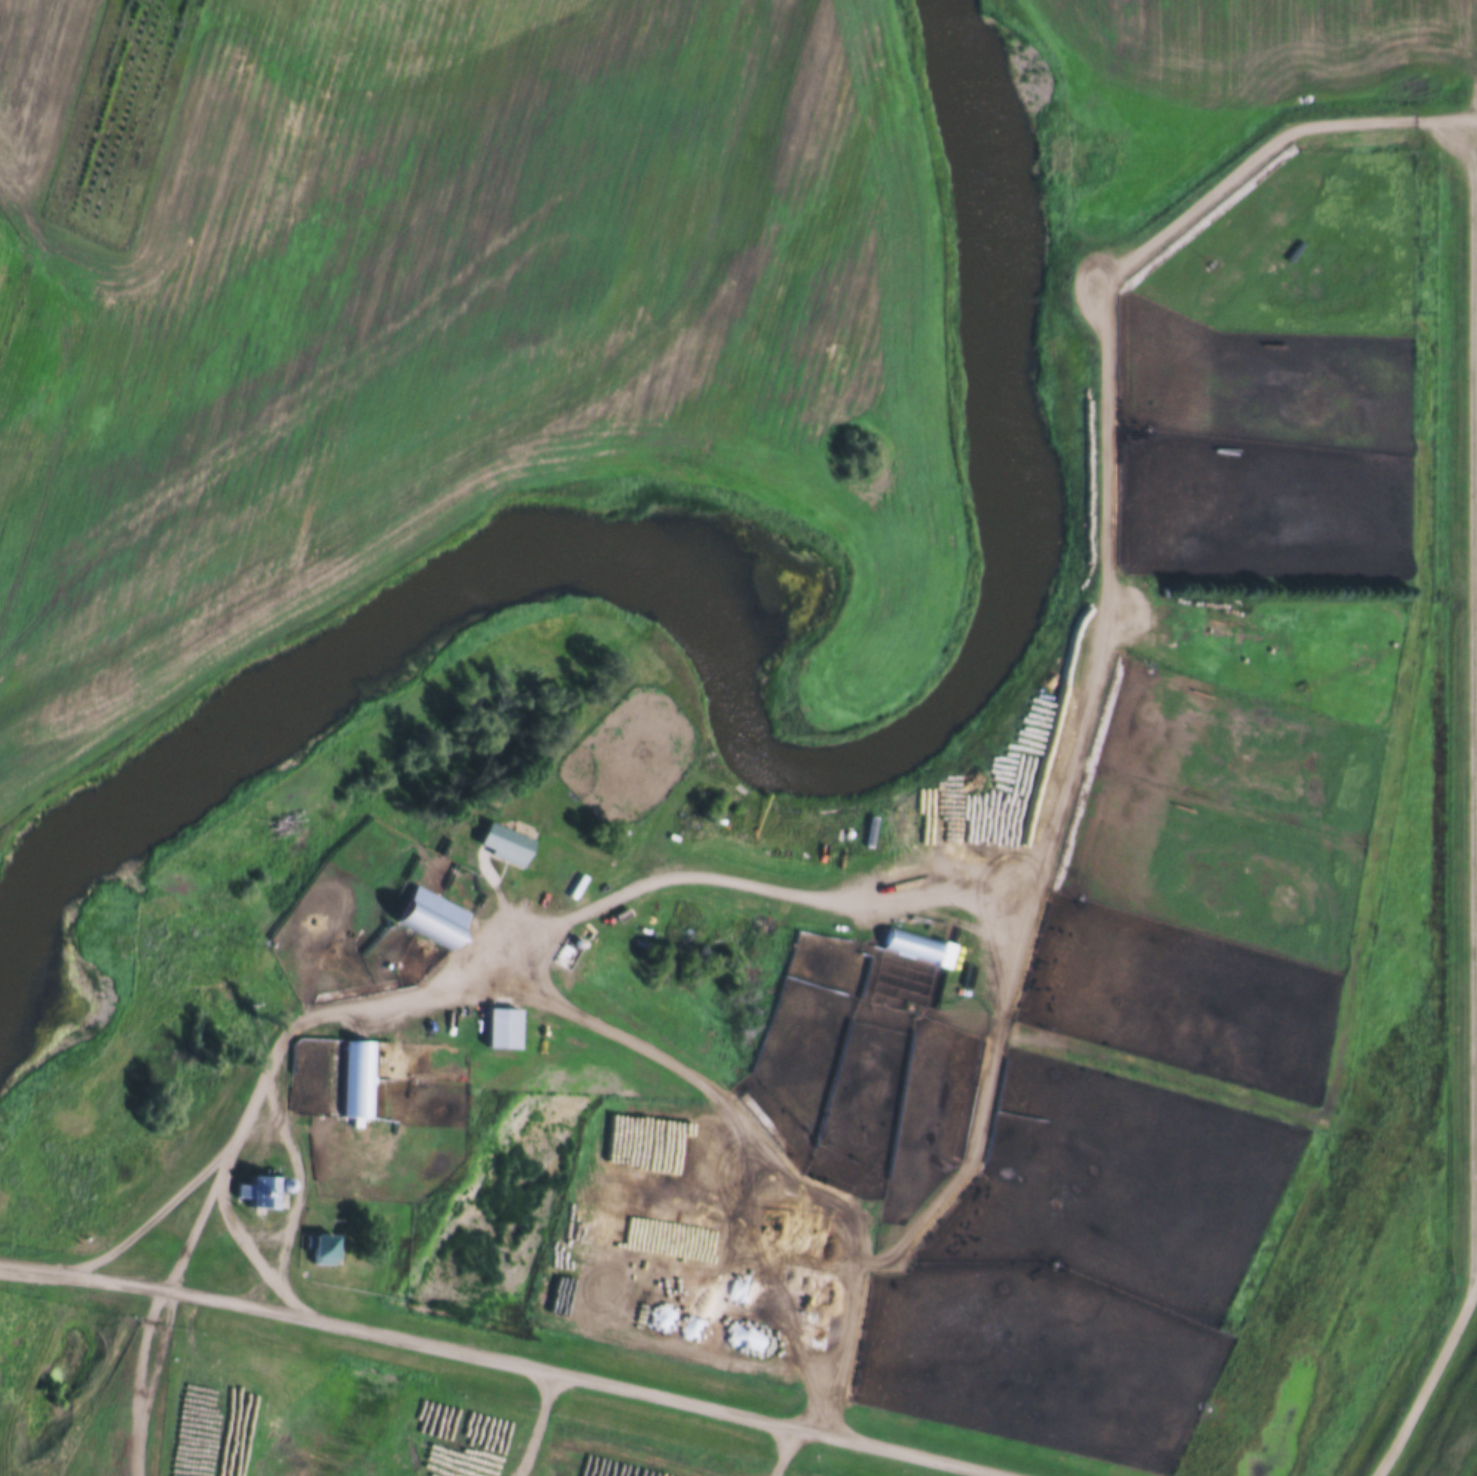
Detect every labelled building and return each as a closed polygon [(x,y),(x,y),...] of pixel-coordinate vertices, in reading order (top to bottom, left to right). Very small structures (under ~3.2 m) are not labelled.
[(872,820),(862,819),(859,848),(868,850),(872,820)] [(518,866),(528,841),(482,821),(471,847),(518,866)] [(449,949),(466,911),(405,884),(388,923),(449,949)] [(909,952),(915,938),(887,927),(882,939),(904,948),(903,950),(909,952)] [(481,1049),(518,1049),(517,1010),(481,1010),(481,1049)] [(375,1043),(343,1043),(341,1119),(349,1120),(349,1122),(373,1123),(375,1043)] [(266,1179),(246,1179),(246,1211),(266,1211),(266,1179)] [(328,1261),(328,1235),(306,1235),(306,1258),(316,1258),(316,1261),(328,1261)]
